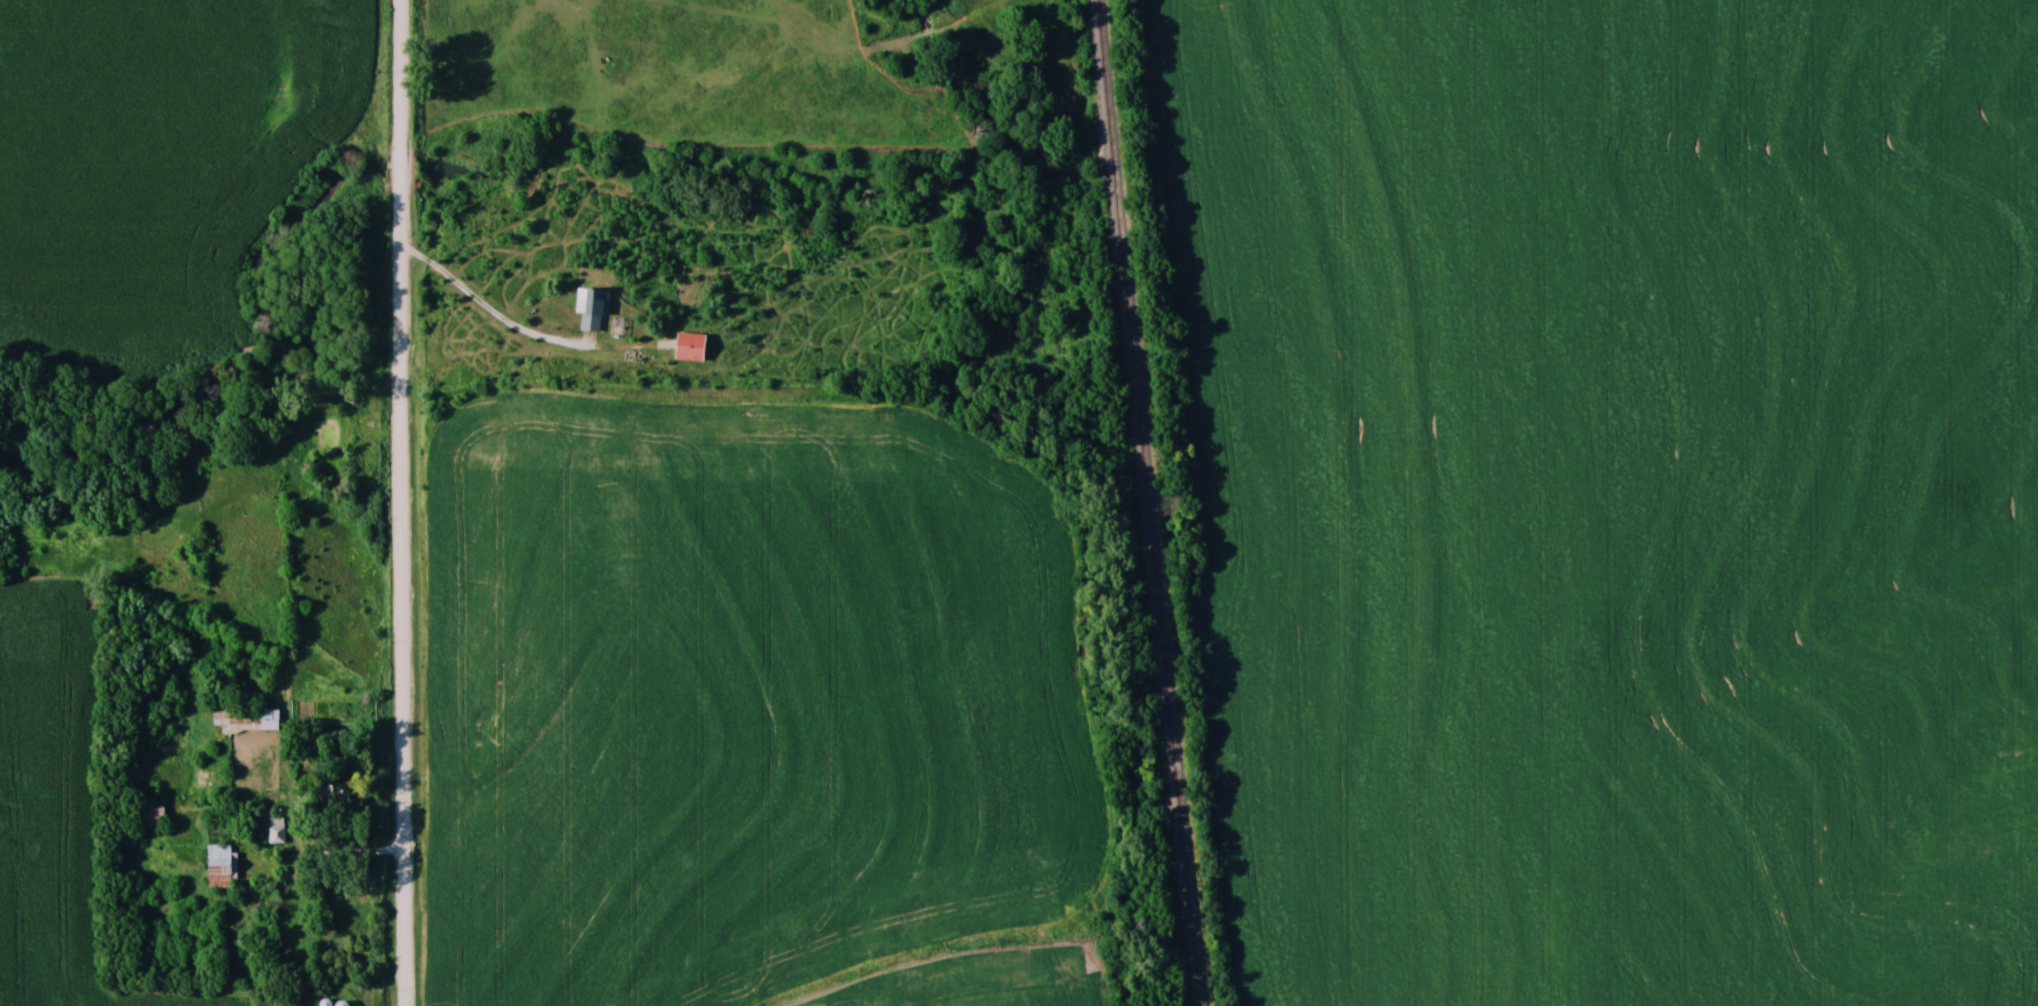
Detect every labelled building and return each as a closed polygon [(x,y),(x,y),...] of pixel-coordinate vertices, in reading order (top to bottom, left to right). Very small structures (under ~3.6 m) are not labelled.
[(600,315),(606,316),(608,293),(577,290),(575,314),(580,314),(579,331),(598,333),(600,315)] [(678,330),(705,332),(702,360),(675,357),(678,330)] [(277,730),(277,709),(217,709),(217,731),(277,730)] [(339,784),(325,786),(327,802),(341,800),(339,784)] [(268,818),(268,842),(283,842),(283,818),(268,818)] [(206,845),(207,888),(230,888),(230,878),(235,878),(235,852),(230,853),(230,845),(206,845)]
